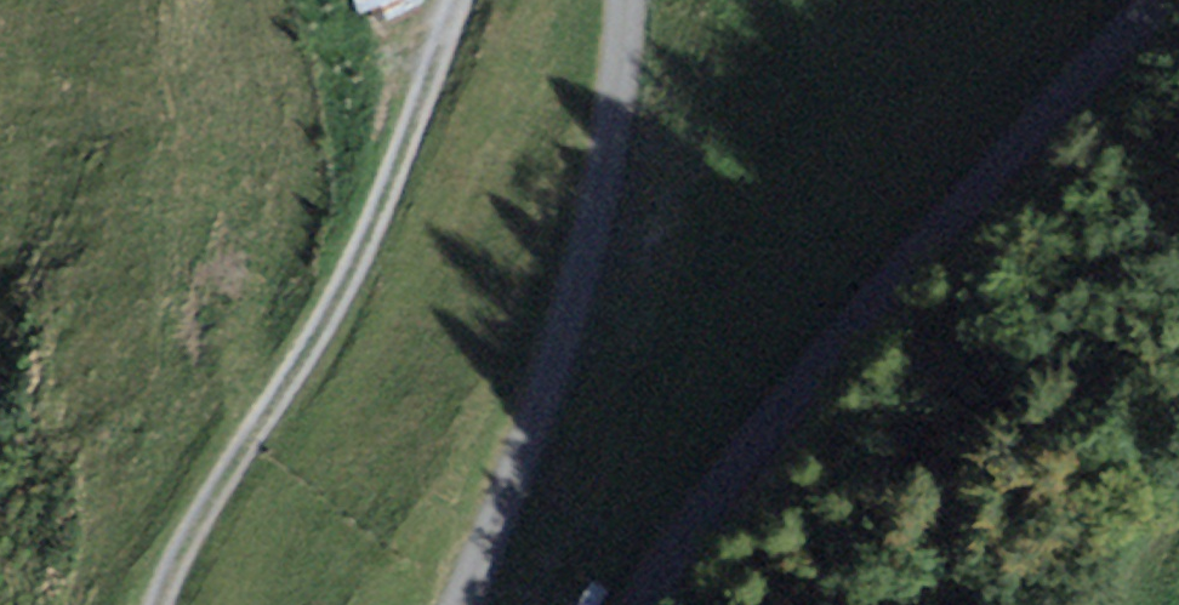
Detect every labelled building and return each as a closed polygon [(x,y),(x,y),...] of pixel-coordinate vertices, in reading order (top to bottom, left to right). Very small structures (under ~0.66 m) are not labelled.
[(402,0),(354,0),(358,13),(402,0)]
